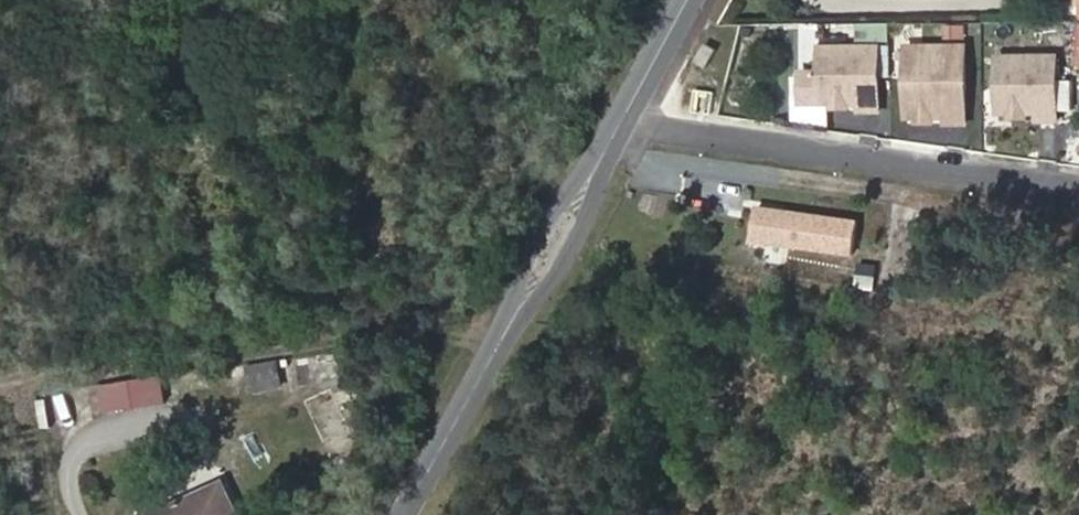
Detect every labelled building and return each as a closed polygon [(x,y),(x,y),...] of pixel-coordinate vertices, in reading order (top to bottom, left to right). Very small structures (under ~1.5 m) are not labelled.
[(709,65),(719,48),(719,46),(709,41),(699,59),(709,65)] [(967,122),(966,47),(922,47),(922,76),(908,76),(908,117),(948,117),(948,122),(967,122)] [(922,76),(922,47),(908,47),(908,76),(922,76)] [(880,111),(879,48),(821,48),(821,103),(861,103),(861,111),(880,111)] [(1058,122),(1058,57),(999,58),(1000,114),(1039,114),(1039,122),(1058,122)] [(756,246),(862,255),(865,216),(759,207),(756,246)] [(282,359),(246,364),(251,394),(286,389),(282,359)] [(365,391),(358,360),(340,365),(348,396),(365,391)] [(102,385),(107,413),(171,404),(166,375),(102,385)] [(52,428),(48,400),(39,401),(43,429),(52,428)] [(223,482),(152,514),(238,514),(223,482)]
